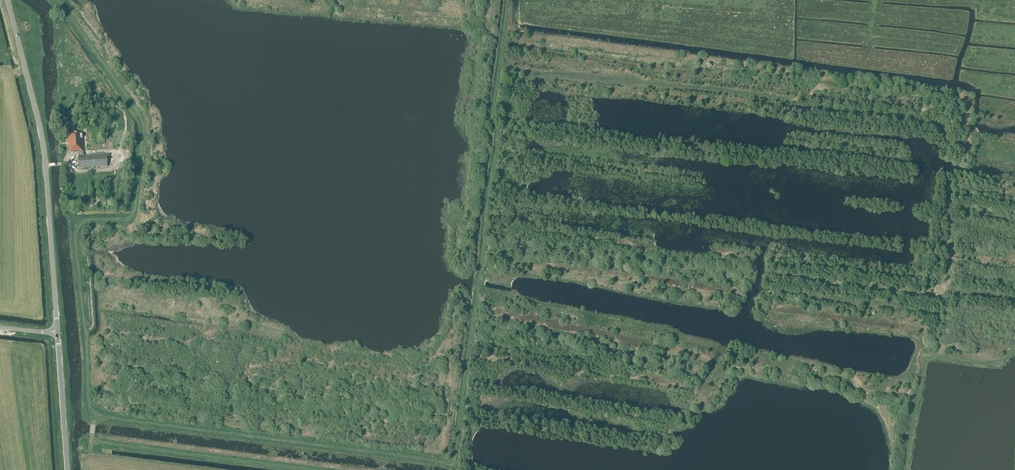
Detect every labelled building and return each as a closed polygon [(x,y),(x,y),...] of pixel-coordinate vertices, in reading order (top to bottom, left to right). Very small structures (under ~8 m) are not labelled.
[(107,154),(104,154),(104,152),(97,152),(97,155),(83,156),(82,132),(68,133),(69,139),(68,139),(69,152),(73,152),(78,152),(79,156),(79,169),(107,167),(107,154)]
